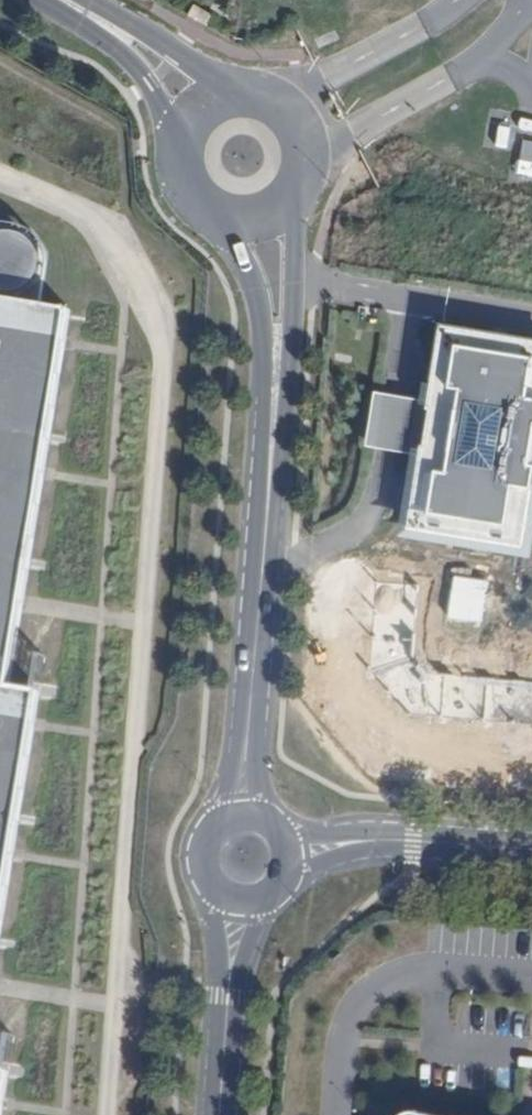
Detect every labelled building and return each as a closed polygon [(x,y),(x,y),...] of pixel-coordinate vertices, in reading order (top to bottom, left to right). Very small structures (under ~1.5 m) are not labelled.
[(43,306),(49,268),(49,256),(47,249),(43,241),(34,231),(25,226),(19,225),(0,222),(0,298),(43,306)] [(41,691),(11,686),(23,613),(26,596),(45,480),(47,470),(66,350),(68,337),(73,310),(43,306),(0,298),(0,943),(13,860),(15,853),(34,732),(36,720),(41,691)] [(439,322),(428,395),(419,454),(410,509),(408,525),(523,543),(526,521),(529,505),(531,484),(531,447),(531,336),(439,322)] [(419,454),(428,395),(395,390),(378,387),(376,387),(367,445),(369,446),(387,449),(419,454)] [(373,581),(368,670),(409,715),(531,725),(531,682),(429,676),(413,657),(418,584),(373,581)] [(32,678),(45,678),(47,647),(20,646),(19,662),(33,663),(32,678)] [(4,1108),(6,1100),(10,1072),(0,1071),(0,1114),(3,1114),(4,1108)]
